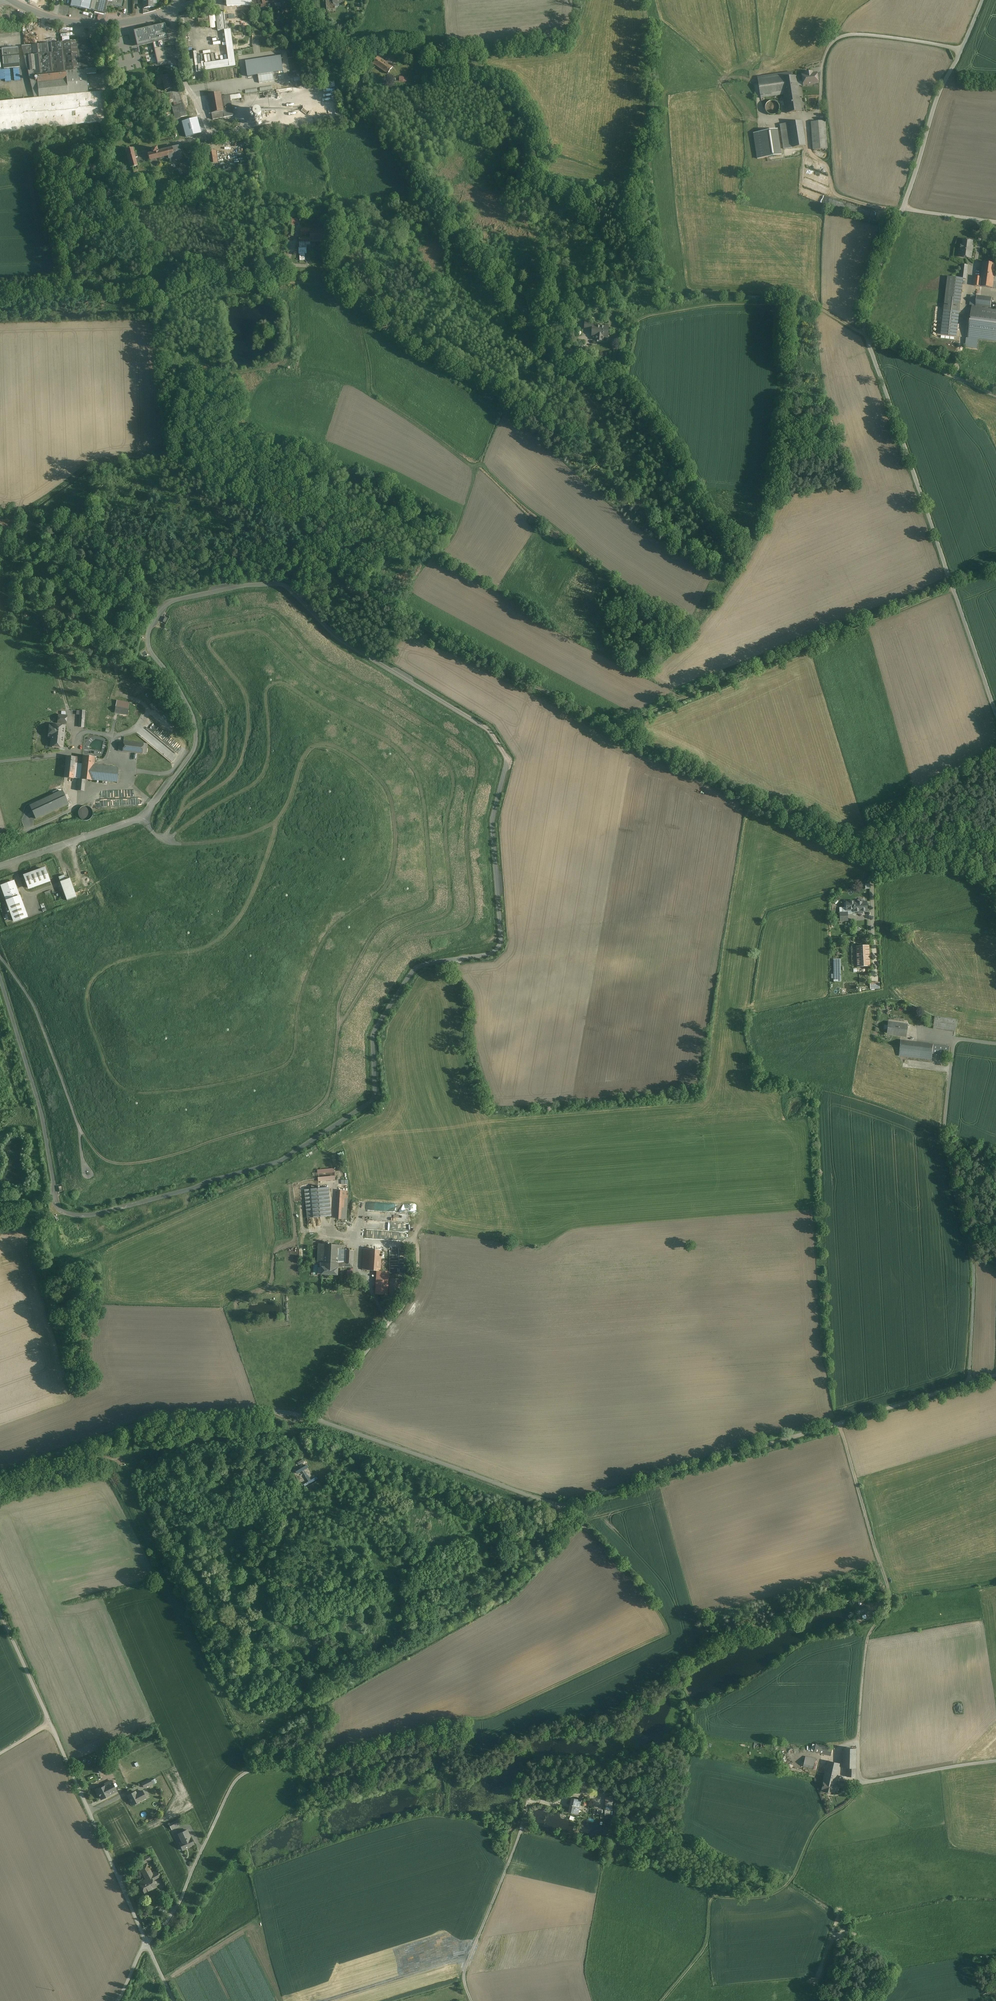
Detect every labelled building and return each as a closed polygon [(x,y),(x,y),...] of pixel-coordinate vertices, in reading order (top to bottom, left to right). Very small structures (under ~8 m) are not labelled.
[(70,6),(90,10),(92,0),(72,0),(70,6)] [(92,0),(96,1),(94,11),(104,13),(106,4),(123,7),(125,0),(92,0)] [(143,8),(153,7),(153,0),(143,0),(143,8)] [(327,10),(332,9),(332,5),(334,5),(335,6),(335,4),(333,4),(333,0),(326,0),(327,10)] [(224,12),(216,13),(218,31),(226,30),(224,12)] [(167,40),(164,24),(147,28),(147,30),(135,32),(138,45),(152,42),(158,64),(168,61),(163,41),(167,40)] [(228,60),(204,64),(205,70),(236,65),(230,29),(224,30),(228,60)] [(93,38),(33,46),(33,50),(34,56),(25,57),(28,69),(30,69),(31,72),(35,72),(36,76),(37,76),(39,99),(68,96),(66,75),(82,74),(82,69),(96,68),(93,38)] [(20,48),(3,49),(4,65),(8,65),(12,64),(15,64),(21,64),(20,48)] [(246,61),(248,77),(284,71),(281,55),(246,61)] [(390,55),(385,62),(389,65),(394,57),(390,55)] [(361,64),(355,56),(352,59),(356,64),(355,65),(357,68),(361,64)] [(385,62),(378,57),(373,63),(380,69),(388,74),(389,74),(388,73),(392,67),(389,65),(385,62)] [(66,75),(68,96),(39,99),(0,102),(0,131),(106,121),(103,92),(88,94),(87,74),(96,73),(96,68),(82,69),(82,74),(66,75)] [(791,72),(758,77),(761,98),(784,95),(781,78),(792,77),(791,72)] [(812,72),(805,73),(805,75),(802,75),(802,76),(803,82),(803,86),(806,85),(808,86),(810,86),(811,84),(818,83),(817,73),(812,74),(812,72)] [(172,74),(164,76),(163,74),(156,76),(157,81),(163,79),(166,90),(175,88),(172,74)] [(792,77),(781,78),(784,95),(787,113),(801,111),(797,82),(796,77),(796,76),(792,77)] [(179,89),(166,92),(167,95),(171,101),(175,118),(181,116),(187,115),(184,103),(183,104),(179,89)] [(222,92),(209,94),(213,119),(233,115),(230,95),(222,96),(222,92)] [(764,106),(771,115),(777,111),(776,110),(780,107),(774,99),(764,106)] [(309,112),(303,108),(303,106),(294,107),(294,111),(300,110),(307,115),(309,112)] [(260,111),(255,112),(257,127),(263,126),(260,111)] [(187,115),(181,116),(184,127),(183,127),(185,137),(193,136),(188,115),(187,115)] [(802,121),(788,123),(792,148),(806,146),(802,121)] [(825,121),(811,122),(814,150),(827,149),(825,121)] [(788,123),(780,124),(784,149),(792,148),(788,123)] [(753,132),(756,158),(781,155),(778,129),(753,132)] [(178,147),(172,148),(174,157),(179,156),(179,157),(180,157),(180,156),(178,147)] [(157,148),(152,149),(153,153),(147,155),(149,161),(167,156),(168,159),(174,157),(172,148),(158,152),(157,148)] [(132,149),(125,150),(130,169),(132,168),(137,167),(136,164),(134,158),(137,157),(136,153),(133,153),(132,149)] [(216,151),(203,153),(204,165),(218,163),(216,151)] [(137,157),(134,158),(136,164),(149,161),(147,155),(137,157)] [(830,179),(808,170),(805,176),(828,186),(830,179)] [(804,179),(802,185),(827,194),(830,188),(804,179)] [(800,196),(829,203),(830,198),(802,190),(800,196)] [(325,230),(311,230),(310,230),(302,230),(302,235),(310,235),(310,238),(300,238),(300,243),(302,242),(306,242),(310,242),(310,243),(325,243),(325,230)] [(973,241),(963,240),(963,244),(961,244),(961,250),(963,250),(962,257),(972,258),(973,248),(972,248),(973,241)] [(995,265),(983,263),(982,277),(975,277),(974,286),(993,288),(995,265)] [(960,278),(948,277),(944,311),(959,313),(963,279),(960,278)] [(992,298),(976,297),(975,306),(991,308),(992,298)] [(982,308),(982,307),(973,306),(970,324),(995,327),(995,310),(982,308)] [(959,313),(944,311),(941,334),(956,336),(959,313)] [(584,331),(593,332),(593,327),(593,323),(585,322),(584,331)] [(970,324),(968,338),(995,341),(995,327),(970,324)] [(593,327),(593,332),(592,337),(596,337),(596,341),(603,341),(603,338),(607,338),(608,328),(593,327)] [(128,709),(115,706),(114,712),(127,715),(128,709)] [(66,716),(59,715),(58,723),(66,724),(66,716)] [(64,727),(53,725),(53,726),(50,726),(49,737),(52,737),(51,746),(62,747),(63,737),(63,733),(64,734),(64,727)] [(148,744),(124,742),(123,751),(147,753),(148,744)] [(81,779),(78,779),(77,790),(84,791),(85,780),(92,781),(92,780),(116,783),(118,767),(93,764),(94,758),(83,757),(83,758),(67,757),(64,778),(73,778),(74,762),(80,763),(80,761),(83,761),(81,779)] [(62,790),(28,804),(33,819),(68,805),(62,790)] [(83,801),(83,802),(82,802),(81,803),(80,804),(80,805),(79,806),(79,807),(79,808),(79,809),(79,810),(79,811),(79,812),(80,812),(80,813),(81,814),(82,814),(82,815),(84,815),(85,816),(86,816),(87,816),(88,815),(89,815),(90,814),(91,814),(92,813),(92,812),(93,811),(93,810),(93,809),(93,808),(93,807),(93,806),(92,804),(92,803),(91,803),(90,802),(88,801),(87,801),(86,801),(85,801),(83,801)] [(44,868),(24,876),(29,888),(49,881),(44,868)] [(70,878),(66,879),(64,875),(58,877),(67,900),(77,897),(70,878)] [(13,881),(2,886),(3,891),(7,901),(19,897),(15,887),(13,881)] [(7,901),(14,921),(26,917),(19,897),(7,901)] [(854,902),(854,909),(854,912),(867,911),(866,902),(854,902)] [(848,920),(847,912),(843,913),(840,913),(840,921),(848,920)] [(869,945),(856,946),(857,967),(870,966),(869,945)] [(957,1020),(935,1016),(933,1028),(955,1032),(957,1020)] [(908,1024),(888,1022),(887,1034),(906,1037),(908,1024)] [(950,1046),(900,1040),(899,1056),(932,1059),(933,1054),(949,1056),(950,1046)] [(335,1168),(317,1169),(318,1181),(336,1180),(335,1168)] [(304,1189),(307,1217),(332,1215),(329,1187),(304,1189)] [(337,1219),(347,1220),(348,1191),(338,1191),(337,1219)] [(342,1245),(319,1244),(318,1261),(321,1261),(321,1262),(323,1262),(322,1265),(338,1266),(353,1267),(354,1251),(347,1250),(342,1249),(342,1245)] [(382,1250),(364,1249),(363,1270),(377,1271),(380,1271),(382,1250)] [(338,1266),(322,1265),(323,1262),(321,1262),(320,1262),(320,1268),(322,1268),(322,1274),(338,1275),(338,1266)] [(389,1272),(380,1271),(377,1271),(375,1294),(388,1295),(389,1272)] [(303,1481),(305,1484),(318,1479),(317,1476),(303,1481)] [(833,1748),(816,1744),(814,1752),(831,1756),(833,1748)] [(856,1749),(844,1748),(843,1768),(848,1768),(856,1768),(856,1749)] [(815,1759),(805,1757),(803,1766),(813,1768),(815,1759)] [(840,1764),(828,1761),(823,1781),(824,1781),(825,1782),(825,1781),(836,1784),(836,1783),(840,1764)] [(103,1764),(97,1767),(100,1773),(106,1770),(103,1764)] [(856,1768),(848,1768),(847,1777),(856,1777),(856,1768)] [(151,1777),(142,1782),(144,1787),(153,1782),(151,1777)] [(107,1785),(97,1790),(102,1799),(110,1795),(110,1794),(116,1791),(111,1781),(106,1784),(107,1785)] [(824,1781),(823,1790),(834,1792),(835,1791),(836,1785),(836,1784),(836,1783),(836,1784),(825,1781),(825,1782),(824,1781)] [(136,1790),(128,1794),(132,1804),(146,1797),(142,1789),(137,1792),(136,1790)] [(580,1801),(572,1799),(569,1812),(578,1814),(579,1807),(580,1801)] [(169,1822),(172,1829),(183,1824),(180,1816),(169,1822)] [(187,1830),(179,1833),(182,1841),(179,1842),(182,1850),(194,1845),(191,1837),(190,1837),(187,1830)] [(140,1859),(143,1864),(150,1860),(147,1855),(140,1859)] [(153,1875),(152,1873),(147,1864),(140,1868),(144,1875),(145,1875),(146,1877),(147,1877),(147,1878),(150,1877),(153,1875)] [(150,1877),(151,1879),(152,1879),(154,1879),(160,1876),(157,1870),(152,1873),(153,1875),(150,1877)] [(147,1878),(139,1883),(145,1893),(149,1890),(149,1888),(154,1885),(153,1882),(151,1881),(150,1880),(151,1879),(150,1877),(147,1878)]
